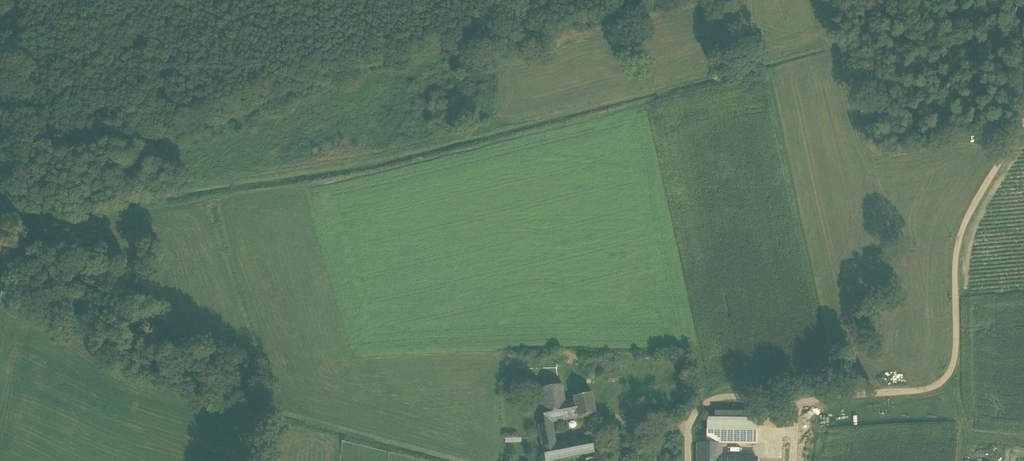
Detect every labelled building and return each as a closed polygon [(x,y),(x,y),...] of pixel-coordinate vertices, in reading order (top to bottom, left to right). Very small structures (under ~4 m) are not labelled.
[(562,384),(538,389),(545,423),(538,424),(541,436),(555,433),(552,423),(572,418),(569,400),(565,401),(562,384)] [(592,393),(574,397),(575,399),(569,400),(572,418),(596,413),(592,393)] [(715,419),(706,419),(706,444),(722,444),(756,444),(757,419),(715,419)] [(543,447),(557,444),(555,433),(541,436),(543,447)] [(543,447),(546,460),(554,460),(595,452),(592,437),(557,444),(543,447)] [(706,444),(697,444),(697,459),(722,459),(722,444),(706,444)] [(722,459),(756,459),(756,444),(722,444),(722,459)]
